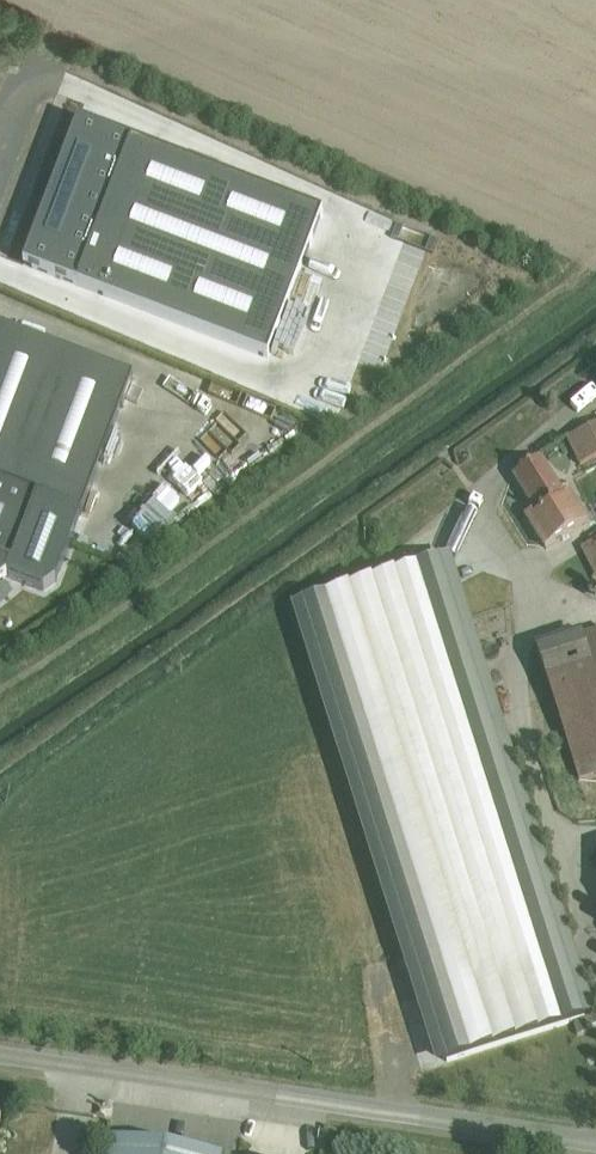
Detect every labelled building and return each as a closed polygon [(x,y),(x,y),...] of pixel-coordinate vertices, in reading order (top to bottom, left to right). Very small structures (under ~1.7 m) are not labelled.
[(7,576),(29,516),(57,526),(53,536),(70,543),(132,379),(0,329),(0,581),(7,576)] [(567,438),(580,465),(595,457),(595,424),(567,438)] [(541,458),(514,475),(533,510),(524,516),(544,548),(588,521),(571,493),(566,496),(541,458)] [(588,467),(591,473),(575,480),(595,521),(595,462),(588,467)] [(103,508),(120,511),(123,492),(107,490),(103,508)] [(581,547),(595,577),(595,540),(581,547)] [(440,560),(585,1019),(595,1015),(594,1010),(450,557),(440,560)] [(303,603),(448,1062),(585,1019),(440,560),(303,603)] [(448,1062),(303,603),(291,607),(436,1066),(448,1062)] [(537,650),(579,780),(595,775),(595,631),(537,650)] [(108,1153),(212,1153),(110,1139),(108,1153)]
